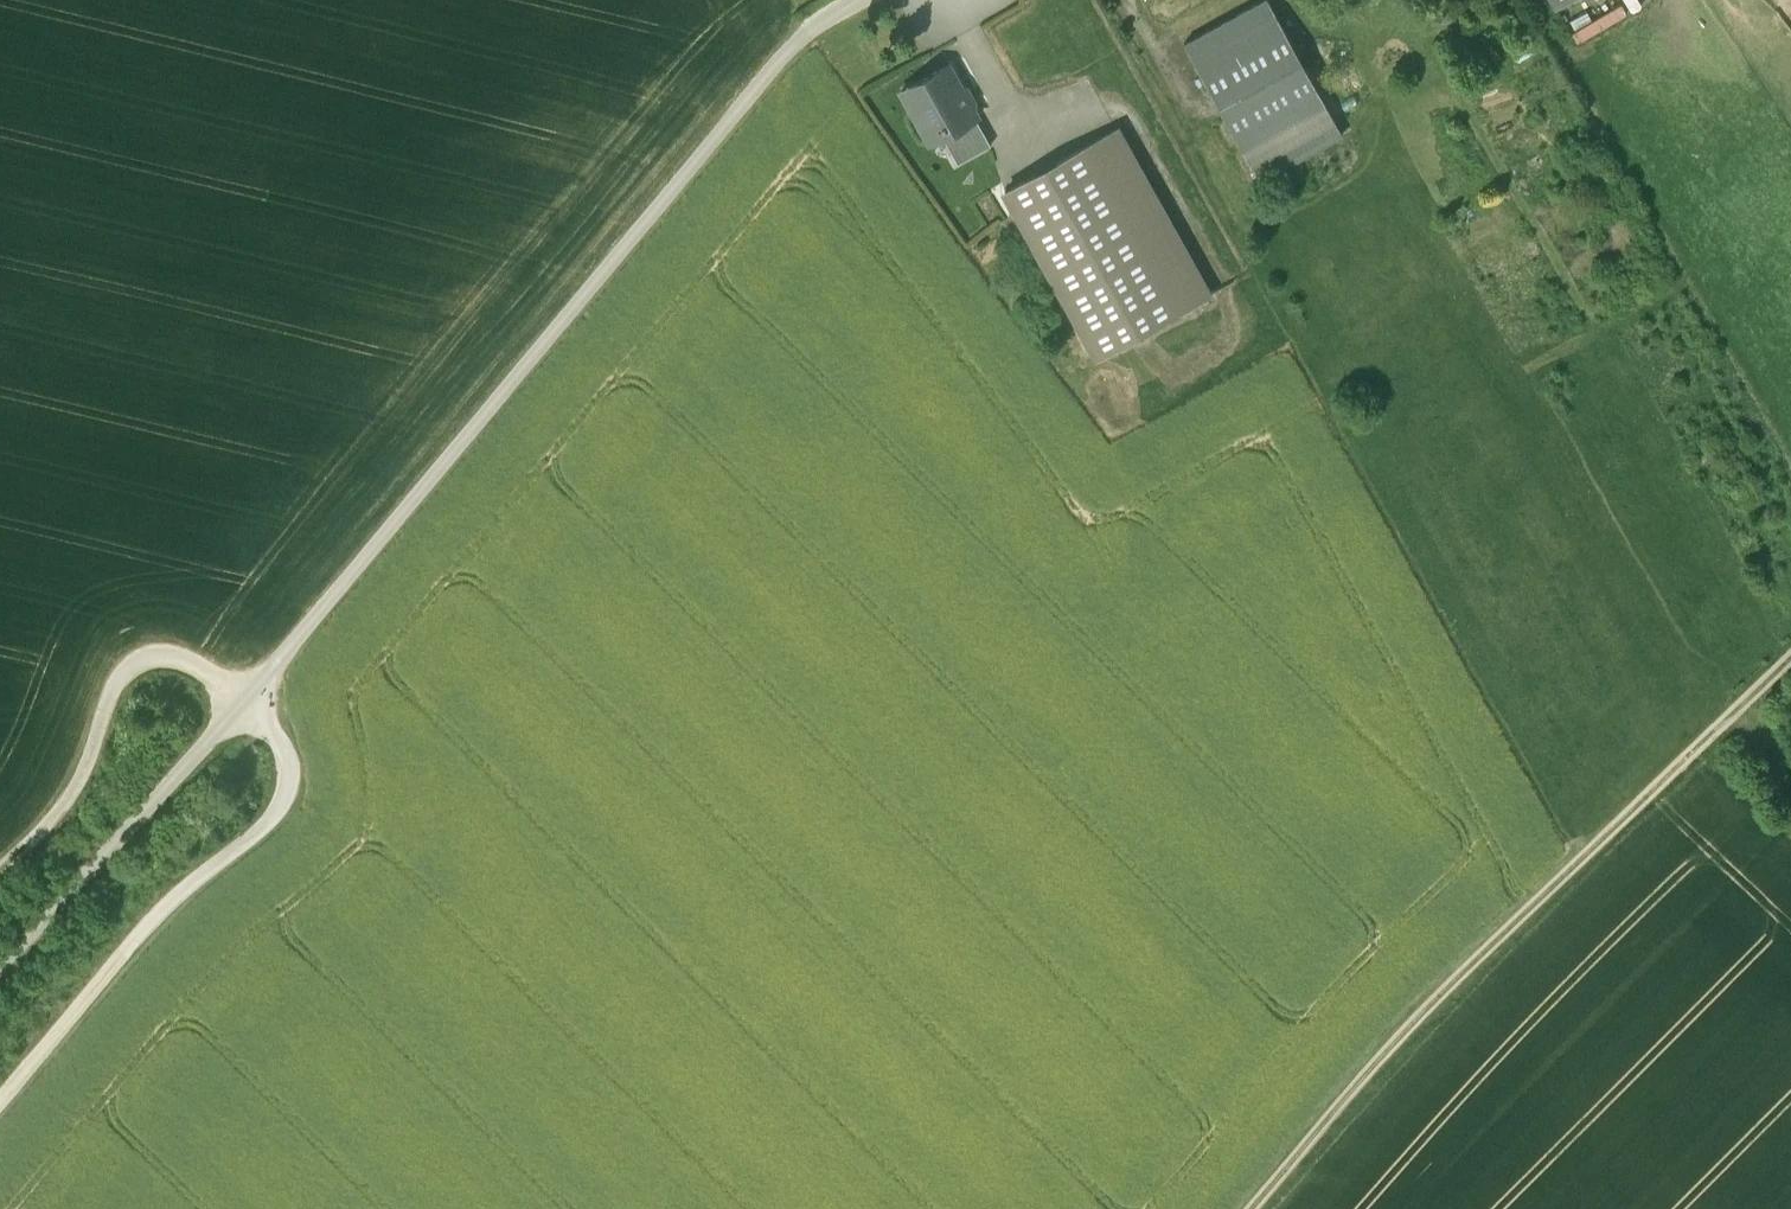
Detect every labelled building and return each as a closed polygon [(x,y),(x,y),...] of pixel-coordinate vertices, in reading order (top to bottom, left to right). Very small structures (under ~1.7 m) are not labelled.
[(1267,0),(1264,0),(1183,44),(1259,181),(1342,135),(1267,0)] [(1576,40),(1626,16),(1621,4),(1570,28),(1576,40)] [(942,137),(976,119),(977,118),(947,65),(916,82),(928,103),(912,112),(930,144),(942,137)] [(990,146),(976,119),(942,137),(957,164),(990,146)] [(1211,294),(1118,128),(1004,191),(1097,357),(1211,294)]
